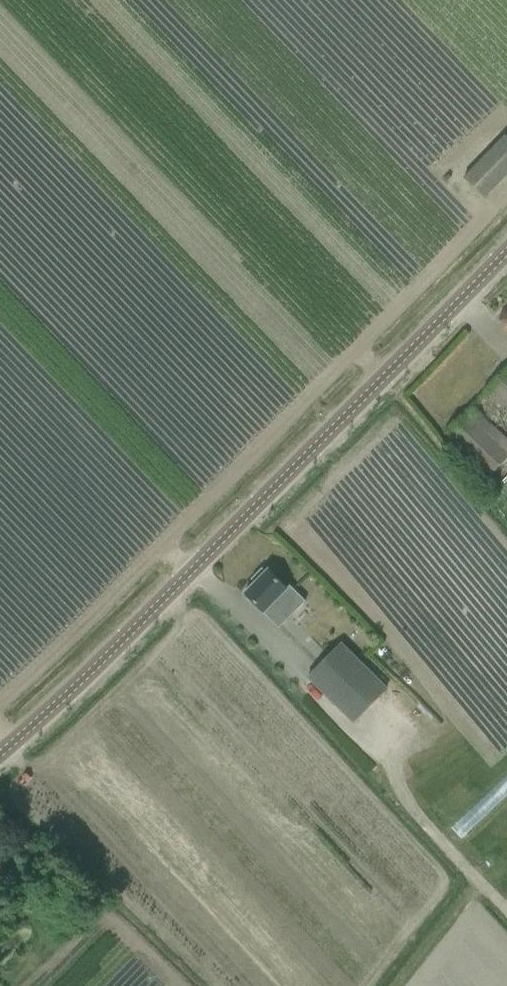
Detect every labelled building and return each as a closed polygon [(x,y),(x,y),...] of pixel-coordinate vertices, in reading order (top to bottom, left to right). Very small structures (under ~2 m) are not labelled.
[(469,184),(483,198),(506,174),(506,138),(505,136),(463,179),(469,184)] [(446,433),(461,447),(499,484),(506,476),(506,369),(446,433)] [(244,594),(279,628),(305,599),(289,584),(286,588),(268,570),(266,572),(263,569),(252,580),(255,583),(244,594)] [(305,677),(352,723),(387,688),(340,642),(305,677)] [(482,814),(459,827),(466,839),(489,826),(482,814)]
